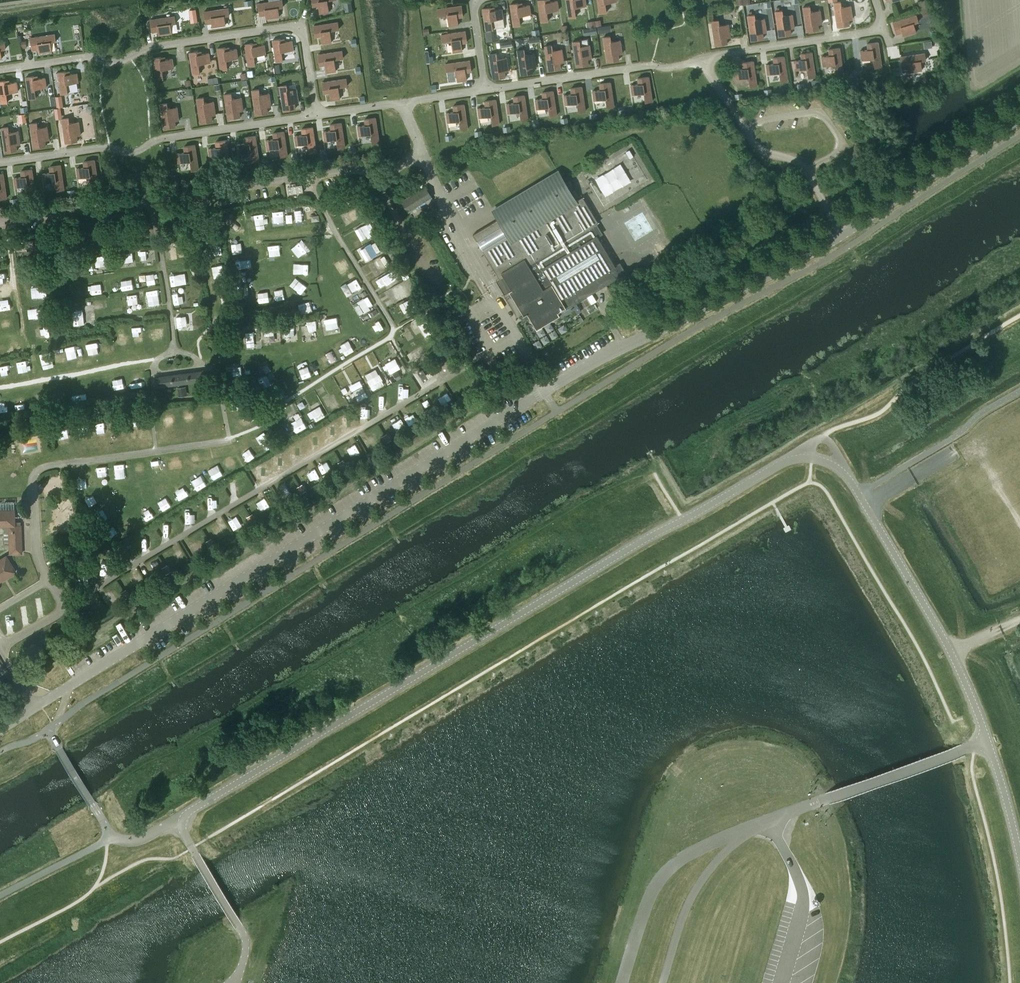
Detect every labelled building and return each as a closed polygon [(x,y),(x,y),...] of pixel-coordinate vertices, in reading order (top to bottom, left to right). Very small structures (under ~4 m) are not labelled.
[(258,3),(260,15),(266,14),(266,18),(279,16),(278,7),(283,6),(282,0),(278,0),(258,3)] [(313,6),(319,5),(320,13),(329,12),(327,0),(312,0),(313,6)] [(541,21),(548,20),(547,11),(559,9),(557,0),(547,2),(546,0),(538,0),(541,21)] [(569,17),(576,16),(574,7),(586,5),(585,0),(566,0),(569,17)] [(617,0),(597,0),(599,13),(606,12),(605,2),(617,1),(617,0)] [(919,1),(921,9),(929,7),(927,0),(923,0),(919,1)] [(841,1),(833,2),(837,27),(849,25),(848,19),(853,18),(850,5),(841,7),(841,1)] [(351,2),(343,3),(345,12),(352,11),(351,2)] [(518,3),(510,4),(513,26),(520,25),(519,15),(531,14),(529,4),(519,6),(518,3)] [(461,5),(437,9),(438,16),(447,14),(449,26),(458,25),(457,17),(463,16),(461,5)] [(810,6),(803,7),(806,31),(818,29),(818,23),(822,23),(820,10),(811,11),(810,6)] [(228,7),(204,11),(206,23),(212,22),(212,26),(226,24),(224,15),(229,14),(228,7)] [(491,7),(482,8),(486,30),(493,29),(491,20),(503,18),(502,9),(491,10),(491,7)] [(929,7),(921,9),(924,17),(932,14),(929,7)] [(782,10),(775,11),(779,35),(791,34),(790,28),(794,27),(792,14),(783,15),(782,10)] [(754,14),(747,15),(751,40),(763,38),(762,32),(766,31),(764,18),(755,19),(754,14)] [(916,14),(893,22),(896,33),(902,32),(903,36),(916,32),(913,23),(918,21),(916,14)] [(170,23),(176,23),(175,16),(150,19),(152,31),(158,30),(159,34),(172,33),(170,23)] [(715,45),(727,43),(726,37),(730,37),(728,23),(719,25),(718,19),(711,21),(715,45)] [(330,30),(339,29),(338,22),(313,25),(315,36),(321,35),(322,43),(332,42),(330,30)] [(465,31),(441,34),(442,41),(451,40),(453,52),(462,50),(461,42),(467,42),(465,31)] [(55,34),(31,37),(32,49),(38,48),(39,53),(52,51),(51,41),(56,41),(55,34)] [(610,36),(603,37),(607,61),(619,59),(618,53),(622,53),(620,40),(611,41),(610,36)] [(281,38),(273,40),(276,61),(283,60),(282,51),(293,49),(292,40),(281,42),(281,38)] [(930,39),(922,40),(923,48),(931,47),(930,39)] [(580,40),(573,41),(576,66),(588,64),(587,58),(591,57),(590,44),(580,46),(580,40)] [(878,42),(867,43),(868,49),(860,50),(861,60),(873,58),(874,67),(882,66),(878,42)] [(253,43),(245,44),(248,65),(255,64),(254,55),(266,53),(264,44),(254,46),(253,43)] [(552,45),(545,46),(549,70),(561,68),(560,62),(564,62),(562,48),(553,50),(552,45)] [(225,47),(217,48),(220,70),(228,69),(226,59),(238,58),(237,48),(226,50),(225,47)] [(829,55),(821,56),(823,65),(835,64),(836,73),(843,72),(839,47),(828,49),(829,55)] [(524,49),(517,50),(521,74),(533,72),(532,66),(536,66),(534,53),(525,54),(524,49)] [(342,50),(318,54),(319,65),(325,64),(327,72),(336,71),(334,59),(343,57),(342,50)] [(198,51),(190,52),(193,74),(200,73),(198,64),(210,62),(209,53),(198,54),(198,51)] [(802,59),(794,60),(795,70),(807,68),(808,77),(815,76),(812,52),(801,53),(802,59)] [(496,53),(489,54),(493,78),(505,77),(504,71),(508,70),(506,57),(497,58),(496,53)] [(925,53),(900,56),(902,68),(908,67),(909,72),(922,70),(920,60),(926,60),(925,53)] [(162,69),(174,67),(172,58),(162,60),(161,56),(153,58),(156,79),(163,78),(162,69)] [(774,63),(766,65),(767,74),(779,72),(781,81),(788,80),(784,56),(773,57),(774,63)] [(470,60),(445,64),(446,71),(456,69),(457,81),(467,80),(465,72),(471,71),(470,60)] [(753,61),(742,62),(743,68),(735,69),(737,79),(748,77),(750,86),(757,85),(753,61)] [(66,71),(58,72),(61,94),(68,93),(67,83),(78,82),(77,72),(66,74),(66,71)] [(34,76),(26,77),(29,98),(36,97),(35,88),(47,87),(45,77),(35,79),(34,76)] [(652,100),(649,76),(638,78),(639,84),(631,85),(632,94),(644,92),(645,102),(652,100)] [(346,78),(322,82),(324,93),(330,92),(331,100),(340,98),(338,87),(347,85),(346,78)] [(818,79),(810,80),(811,88),(818,88),(818,79)] [(0,81),(0,96),(1,103),(8,102),(7,92),(18,91),(17,81),(6,83),(6,80),(0,81)] [(614,106),(610,82),(600,83),(600,89),(592,91),(594,100),(606,98),(607,107),(614,106)] [(287,84),(280,86),(283,110),(295,108),(294,102),(299,102),(297,88),(287,90),(287,84)] [(571,88),(572,94),(564,95),(565,104),(577,102),(578,112),(585,110),(582,86),(571,88)] [(259,89),(252,90),(256,114),(268,112),(266,106),(271,106),(269,93),(260,94),(259,89)] [(542,92),(543,98),(535,99),(536,108),(548,107),(550,116),(557,115),(553,90),(542,92)] [(231,93),(224,94),(228,118),(240,116),(239,111),(243,110),(241,97),(232,98),(231,93)] [(513,96),(514,102),(506,104),(508,113),(520,111),(521,120),(528,119),(524,95),(513,96)] [(204,97),(197,98),(200,122),(212,121),(211,115),(216,114),(214,101),(204,102),(204,97)] [(478,108),(479,117),(491,115),(492,125),(499,123),(496,99),(485,101),(486,107),(478,108)] [(175,120),(179,120),(177,106),(168,108),(167,102),(160,104),(164,128),(176,126),(175,120)] [(454,111),(446,113),(447,122),(459,120),(461,129),(468,128),(464,104),(453,106),(454,111)] [(69,117),(62,118),(65,143),(77,141),(77,135),(81,134),(79,121),(70,123),(69,117)] [(379,142),(376,117),(365,119),(366,125),(358,126),(359,135),(371,133),(372,143),(379,142)] [(37,122),(30,123),(34,147),(46,146),(45,140),(49,139),(47,126),(38,127),(37,122)] [(345,147),(341,122),(330,124),(331,130),(323,131),(325,140),(337,139),(338,148),(345,147)] [(8,126),(1,127),(5,152),(17,150),(16,144),(20,143),(18,130),(9,132),(8,126)] [(313,127),(302,128),(303,134),(295,135),(296,145),(308,143),(309,152),(316,151),(313,127)] [(266,140),(268,149),(279,147),(281,156),(288,155),(284,131),(273,133),(274,139),(266,140)] [(259,160),(255,135),(244,137),(245,143),(237,144),(239,153),(251,151),(252,161),(259,160)] [(217,147),(209,148),(210,158),(222,156),(223,165),(230,164),(227,140),(216,141),(217,147)] [(177,153),(178,162),(190,161),(192,170),(199,169),(195,144),(184,146),(185,152),(177,153)] [(95,159),(84,161),(85,167),(77,168),(78,177),(90,176),(91,185),(98,184),(95,159)] [(64,189),(61,165),(50,166),(51,172),(43,173),(44,183),(56,181),(57,190),(64,189)] [(36,193),(32,169),(21,170),(22,176),(14,178),(15,187),(27,185),(29,194),(36,193)] [(623,262),(620,264),(619,263),(616,265),(613,261),(597,236),(598,236),(597,234),(600,232),(592,218),(595,217),(585,200),(582,202),(580,199),(581,198),(580,198),(576,200),(558,171),(493,210),(499,219),(473,234),(477,241),(503,226),(508,234),(482,250),(499,278),(503,276),(507,282),(506,283),(506,284),(506,285),(506,286),(506,287),(507,288),(508,289),(509,289),(510,289),(510,288),(511,288),(512,289),(509,291),(523,314),(523,315),(527,313),(537,329),(560,315),(558,312),(566,307),(620,274),(624,272),(624,270),(626,269),(627,269),(633,265),(629,258),(622,262),(623,262)] [(289,186),(287,187),(289,194),(303,192),(302,184),(295,185),(289,186)] [(408,212),(408,211),(432,197),(425,186),(401,201),(408,212)] [(208,369),(154,376),(156,387),(210,380),(208,369)] [(422,369),(417,372),(423,381),(433,375),(431,371),(426,374),(422,369)] [(205,384),(197,385),(198,393),(206,392),(205,384)] [(186,386),(177,387),(179,396),(187,395),(186,386)] [(423,411),(426,418),(432,415),(428,408),(423,411)] [(382,436),(385,443),(391,439),(387,433),(382,436)] [(338,462),(341,469),(347,465),(343,459),(338,462)] [(297,487),(301,493),(306,490),(302,483),(297,487)] [(13,509),(13,501),(0,502),(0,526),(3,526),(3,545),(8,545),(9,554),(21,553),(20,524),(14,524),(13,509)] [(247,517),(251,523),(256,520),(252,513),(247,517)] [(206,541),(210,548),(215,544),(211,538),(206,541)] [(0,559),(0,581),(15,571),(5,555),(0,559)] [(162,567),(166,574),(171,571),(167,564),(162,567)] [(120,592),(125,599),(130,595),(126,588),(120,592)]
